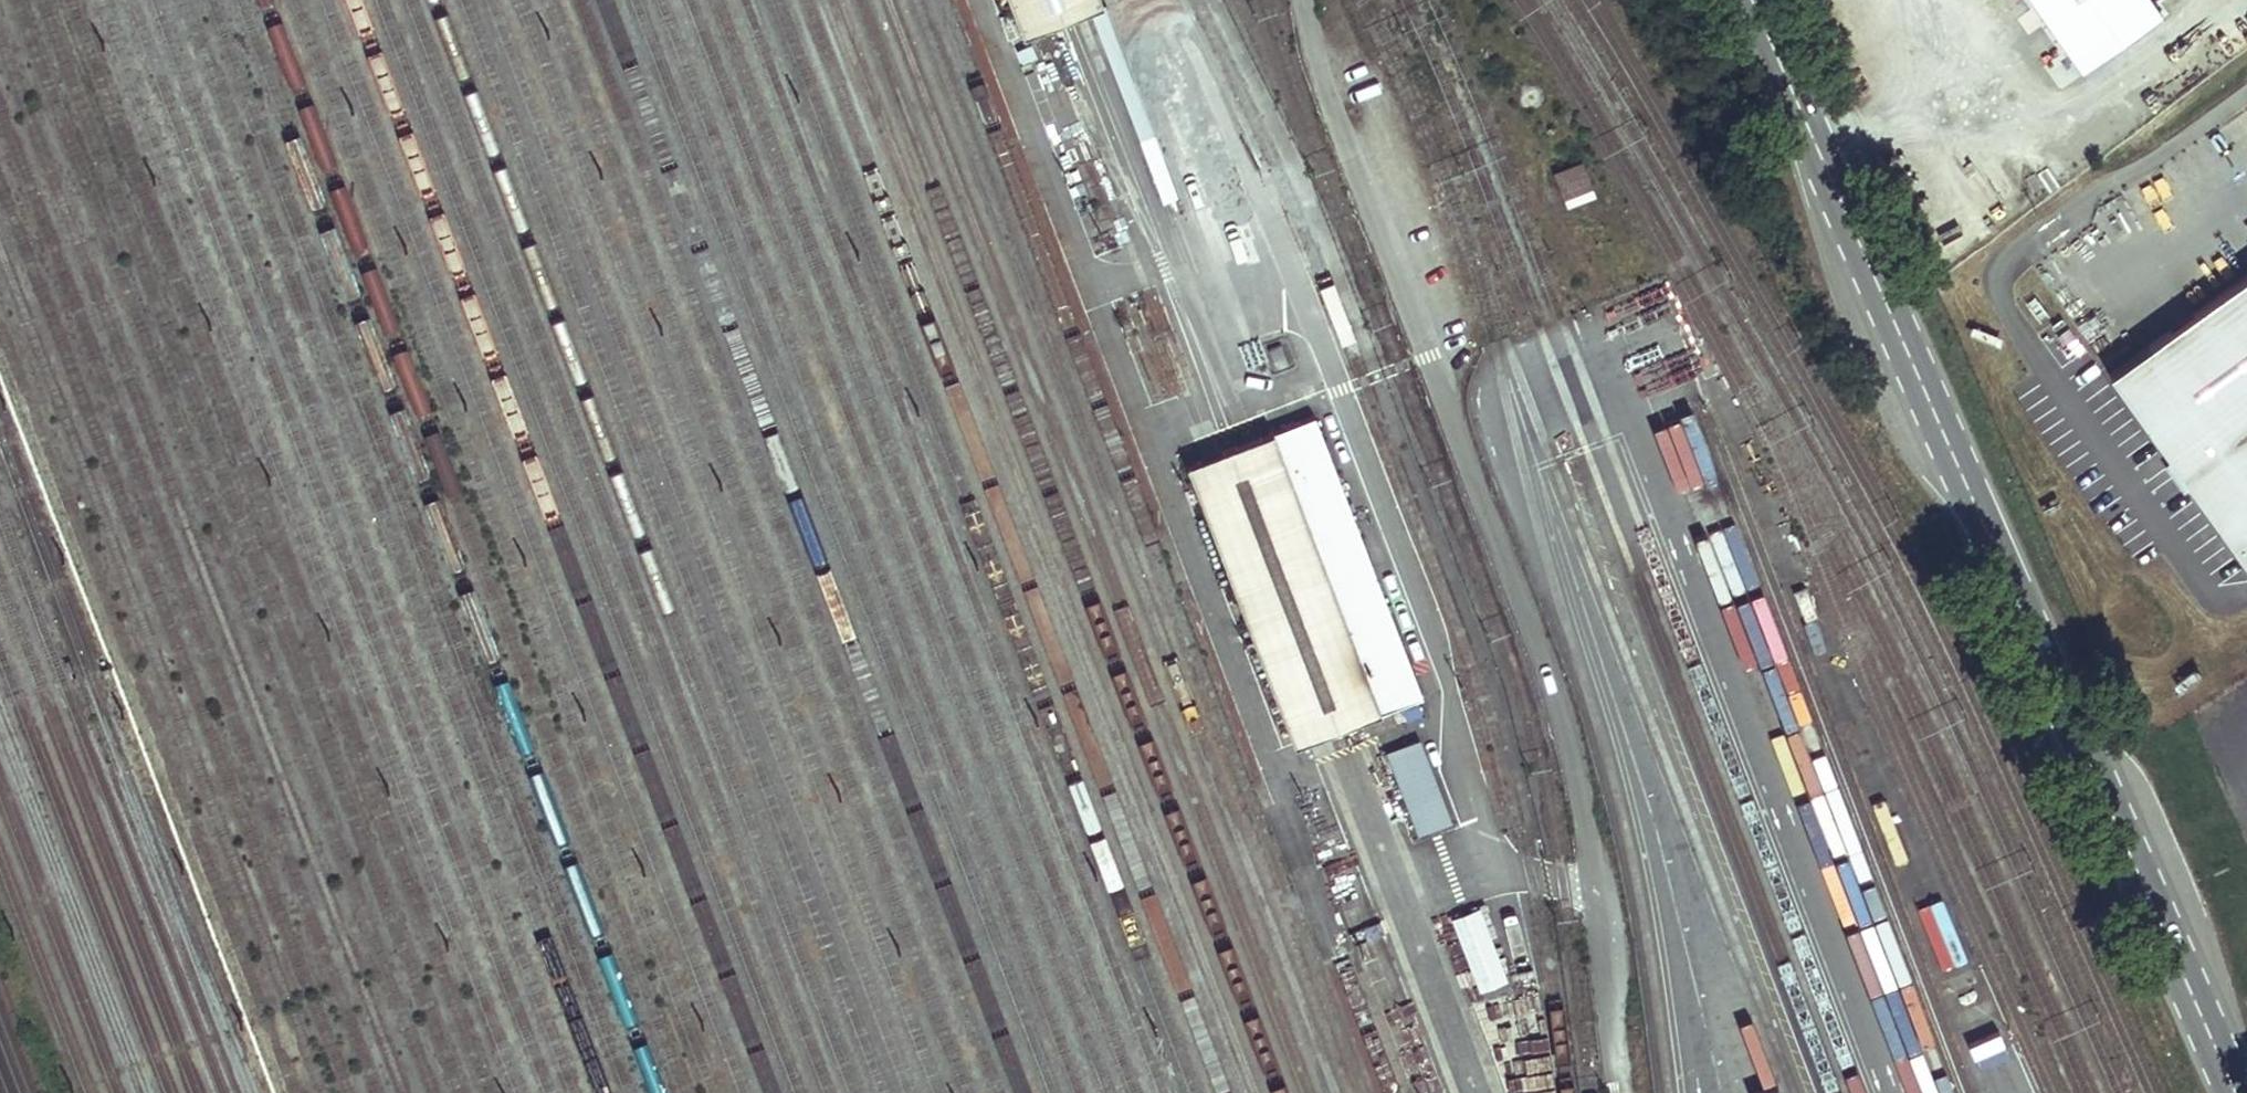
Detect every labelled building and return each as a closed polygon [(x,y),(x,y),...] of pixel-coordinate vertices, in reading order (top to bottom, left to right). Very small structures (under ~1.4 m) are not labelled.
[(1097,3),(1096,0),(1006,0),(1018,32),(1097,3)] [(2077,34),(2084,29),(2098,47),(2133,22),(2122,7),(2117,0),(2066,0),(2057,7),(2077,34)] [(2193,37),(2175,13),(2130,45),(2148,69),(2193,37)] [(2084,29),(2077,34),(2091,52),(2098,47),(2084,29)] [(1566,205),(1595,194),(1581,158),(1552,169),(1566,205)] [(2246,563),(2246,266),(2107,358),(2244,564),(2246,563)] [(1659,318),(1671,313),(1658,284),(1645,289),(1659,318)] [(1315,416),(1275,431),(1382,711),(1422,696),(1315,416)] [(1382,711),(1275,431),(1222,451),(1269,535),(1224,563),(1294,745),(1382,711)] [(1695,458),(1702,494),(1733,488),(1726,452),(1695,458)] [(1414,832),(1450,819),(1419,735),(1383,748),(1414,832)] [(1481,910),(1454,920),(1480,987),(1506,976),(1481,910)]
